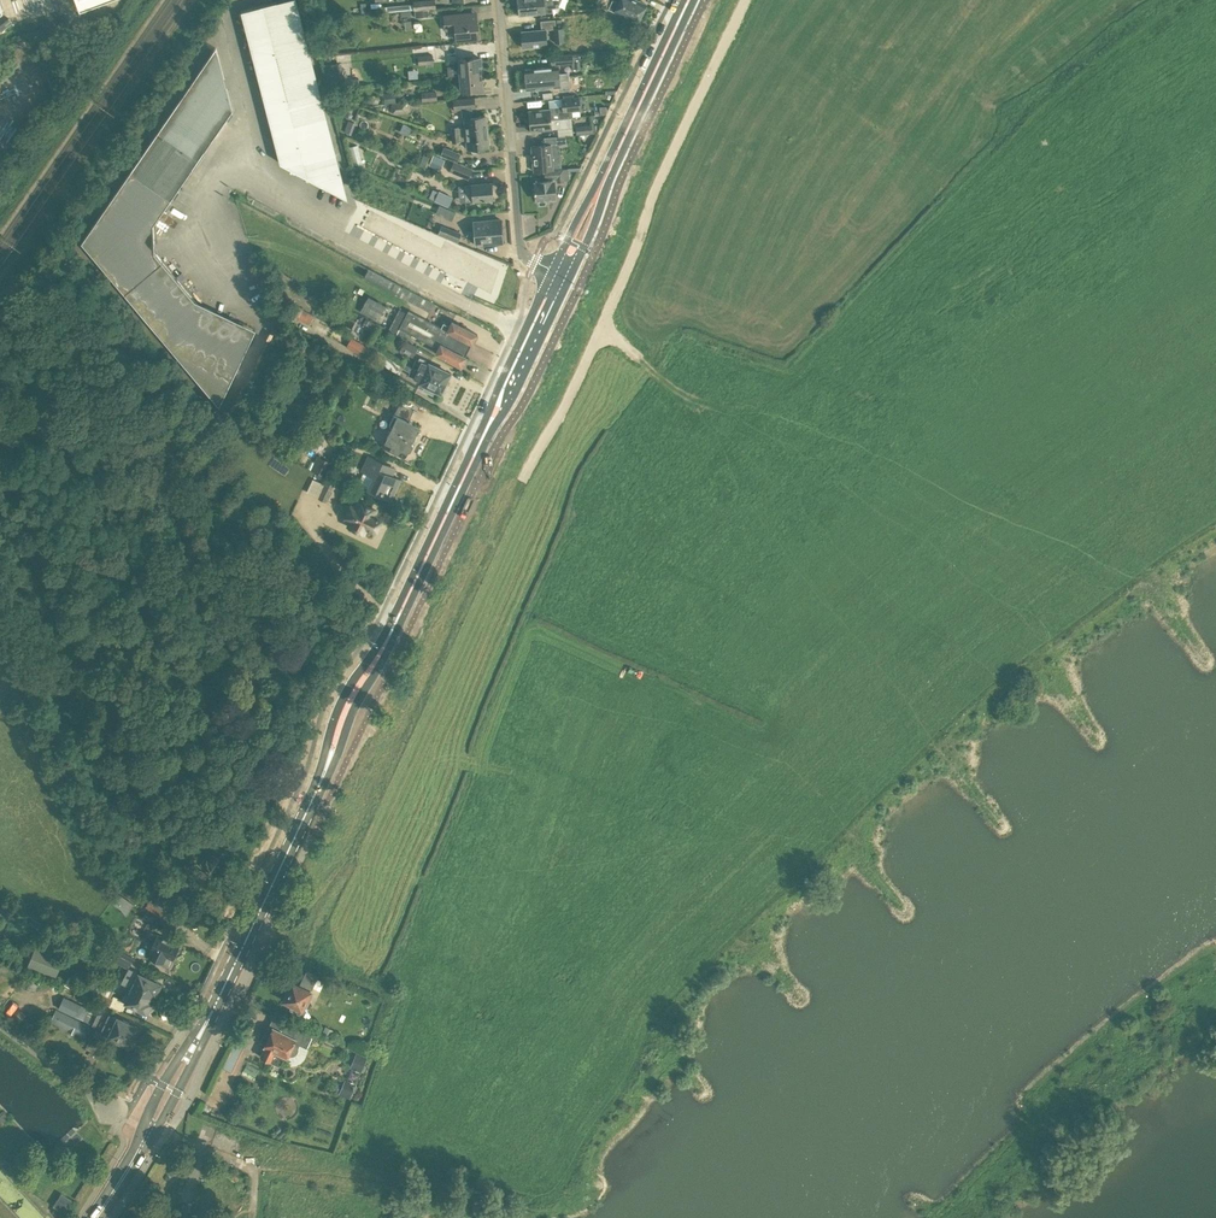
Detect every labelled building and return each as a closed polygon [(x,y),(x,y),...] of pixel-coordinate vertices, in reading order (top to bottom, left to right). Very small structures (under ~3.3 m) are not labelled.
[(80,9),(103,0),(77,0),(80,9)] [(307,44),(296,0),(283,0),(241,11),(253,58),(307,44)] [(414,10),(436,8),(435,0),(425,0),(413,1),(414,10)] [(519,7),(520,15),(545,12),(545,13),(553,12),(553,8),(558,8),(562,0),(542,0),(542,2),(535,3),(535,4),(519,7)] [(615,0),(613,0),(610,6),(617,9),(615,11),(639,22),(643,13),(615,0)] [(643,13),(647,4),(639,0),(615,0),(643,13)] [(459,13),(460,13),(444,15),(445,30),(455,29),(456,40),(478,38),(476,21),(478,21),(477,11),(459,13)] [(545,28),(546,30),(554,29),(555,43),(565,42),(564,27),(556,28),(555,19),(540,21),(541,29),(545,28)] [(545,28),(541,29),(522,31),(523,47),(547,45),(546,30),(545,28)] [(320,91),(307,44),(253,58),(265,105),(320,91)] [(216,47),(186,90),(227,118),(232,110),(216,47)] [(573,68),(580,68),(579,53),(572,54),(572,62),(573,68)] [(434,63),(433,54),(418,56),(419,65),(434,63)] [(552,64),(566,62),(566,54),(551,55),(552,64)] [(460,75),(482,73),(480,58),(459,59),(460,75)] [(559,76),(558,66),(525,69),(526,79),(559,76)] [(483,89),(482,73),(460,75),(461,90),(483,89)] [(559,76),(526,79),(527,89),(560,86),(559,76)] [(227,118),(186,90),(158,131),(199,159),(227,118)] [(320,91),(265,105),(277,152),(332,138),(320,91)] [(437,100),(436,91),(422,92),(422,101),(437,100)] [(385,103),(395,102),(395,93),(384,94),(385,103)] [(549,107),(550,108),(529,110),(530,120),(551,118),(570,116),(570,111),(581,110),(579,96),(561,98),(562,106),(549,107)] [(466,133),(487,131),(485,116),(472,117),(472,108),(475,108),(474,98),(453,99),(453,111),(461,110),(461,118),(464,117),(465,127),(459,128),(459,127),(451,127),(451,134),(466,133)] [(570,116),(551,118),(530,120),(531,130),(571,126),(570,116)] [(573,119),(574,125),(588,124),(587,117),(573,119)] [(403,124),(400,132),(408,136),(412,127),(403,124)] [(591,124),(577,126),(578,133),(592,131),(591,124)] [(158,131),(130,172),(171,200),(199,159),(158,131)] [(488,147),(487,131),(466,133),(451,134),(451,143),(460,142),(460,141),(466,141),(467,149),(488,147)] [(544,137),(545,144),(532,145),(534,171),(544,170),(553,169),(551,146),(557,145),(556,136),(544,137)] [(332,138),(277,152),(280,163),(327,189),(344,184),(332,138)] [(350,147),(352,157),(360,155),(357,145),(350,147)] [(454,161),(457,162),(461,153),(444,146),(440,155),(454,161)] [(445,160),(433,155),(429,164),(441,169),(445,160)] [(457,162),(454,161),(449,171),(468,179),(473,169),(457,162)] [(569,168),(553,169),(544,170),(545,179),(557,178),(557,182),(565,181),(565,180),(570,180),(569,168)] [(171,200),(130,172),(81,242),(124,293),(161,261),(154,253),(153,225),(171,200)] [(545,204),(547,199),(556,198),(554,180),(535,182),(537,200),(538,200),(540,205),(545,204)] [(493,199),(492,182),(464,185),(466,201),(493,199)] [(449,207),(453,197),(439,191),(435,201),(449,207)] [(503,270),(445,239),(441,246),(371,209),(362,226),(462,280),(463,278),(491,292),(503,270)] [(474,221),(476,244),(504,242),(502,219),(474,221)] [(438,234),(457,241),(461,232),(442,225),(438,234)] [(161,261),(124,293),(219,406),(254,333),(201,308),(161,261)] [(435,303),(369,268),(364,277),(398,294),(430,313),(435,303)] [(386,304),(374,298),(365,314),(377,321),(386,304)] [(408,310),(408,311),(470,344),(471,342),(473,343),(477,334),(452,321),(450,325),(443,322),(441,327),(408,310)] [(408,311),(402,321),(465,354),(470,344),(408,311)] [(465,354),(402,321),(399,327),(438,348),(436,353),(461,366),(466,357),(464,355),(465,354)] [(369,347),(352,337),(346,346),(364,357),(369,347)] [(418,347),(405,340),(400,349),(413,357),(418,347)] [(417,358),(413,366),(445,382),(450,373),(429,363),(429,364),(417,358)] [(445,382),(413,366),(412,366),(406,363),(404,367),(410,371),(408,374),(420,380),(420,382),(425,384),(423,389),(433,395),(435,390),(440,392),(445,382)] [(383,447),(405,457),(420,425),(413,422),(414,422),(409,420),(414,409),(399,402),(389,424),(391,428),(383,447)] [(326,477),(333,462),(318,455),(311,470),(326,477)] [(369,457),(363,470),(375,476),(369,489),(391,499),(400,479),(391,475),(394,468),(369,457)] [(326,502),(334,484),(327,481),(319,498),(326,502)] [(366,528),(375,533),(382,517),(374,514),(376,510),(359,502),(357,505),(352,503),(345,519),(350,521),(348,526),(364,533),(366,528)] [(396,513),(388,518),(391,524),(400,520),(396,513)] [(148,901),(142,909),(158,921),(164,913),(148,901)] [(0,914),(17,920),(19,913),(2,908),(0,914)] [(157,935),(152,933),(146,944),(152,947),(148,955),(164,962),(167,955),(172,958),(179,945),(157,934),(157,935)] [(63,956),(36,945),(28,965),(55,976),(63,956)] [(118,947),(114,952),(122,958),(126,954),(118,947)] [(155,993),(160,983),(129,968),(121,983),(129,986),(151,996),(153,992),(155,993)] [(318,975),(306,970),(299,985),(292,981),(283,1000),(291,1004),(290,1008),(300,1012),(301,1009),(302,1009),(318,975)] [(41,982),(42,977),(31,973),(29,978),(41,982)] [(83,979),(77,991),(109,1005),(109,1006),(122,1012),(126,1004),(121,998),(113,995),(114,993),(83,979)] [(129,986),(126,993),(129,994),(125,1002),(146,1012),(151,1002),(148,1001),(151,996),(129,986)] [(64,996),(61,1003),(78,1010),(81,1004),(64,996)] [(78,1010),(61,1003),(58,1008),(75,1016),(78,1010)] [(86,1014),(99,1020),(102,1015),(88,1009),(86,1014)] [(56,1010),(50,1022),(51,1022),(83,1038),(89,1025),(56,1010)] [(99,1020),(86,1014),(83,1020),(97,1026),(99,1020)] [(105,1022),(133,1036),(138,1027),(117,1017),(117,1018),(109,1014),(105,1022)] [(51,1022),(50,1022),(46,1019),(32,1038),(42,1045),(56,1026),(51,1022)] [(133,1036),(105,1022),(101,1031),(109,1035),(108,1036),(129,1046),(133,1036)] [(304,1045),(310,1033),(287,1022),(284,1029),(280,1027),(277,1029),(273,1028),(269,1036),(267,1035),(264,1035),(262,1037),(261,1039),(261,1041),(263,1043),(265,1044),(264,1046),(265,1046),(260,1057),(278,1065),(282,1055),(287,1057),(288,1054),(291,1054),(294,1054),(296,1052),(298,1047),(298,1045),(297,1043),(297,1042),(304,1045)] [(325,1026),(322,1033),(331,1036),(334,1030),(325,1026)] [(338,1038),(337,1043),(346,1046),(348,1041),(338,1038)] [(356,1053),(353,1060),(363,1064),(366,1057),(356,1053)] [(349,1098),(352,1091),(342,1087),(339,1094),(349,1098)] [(64,1212),(72,1200),(61,1193),(53,1206),(57,1208),(55,1212),(63,1217),(66,1213),(64,1212)]
